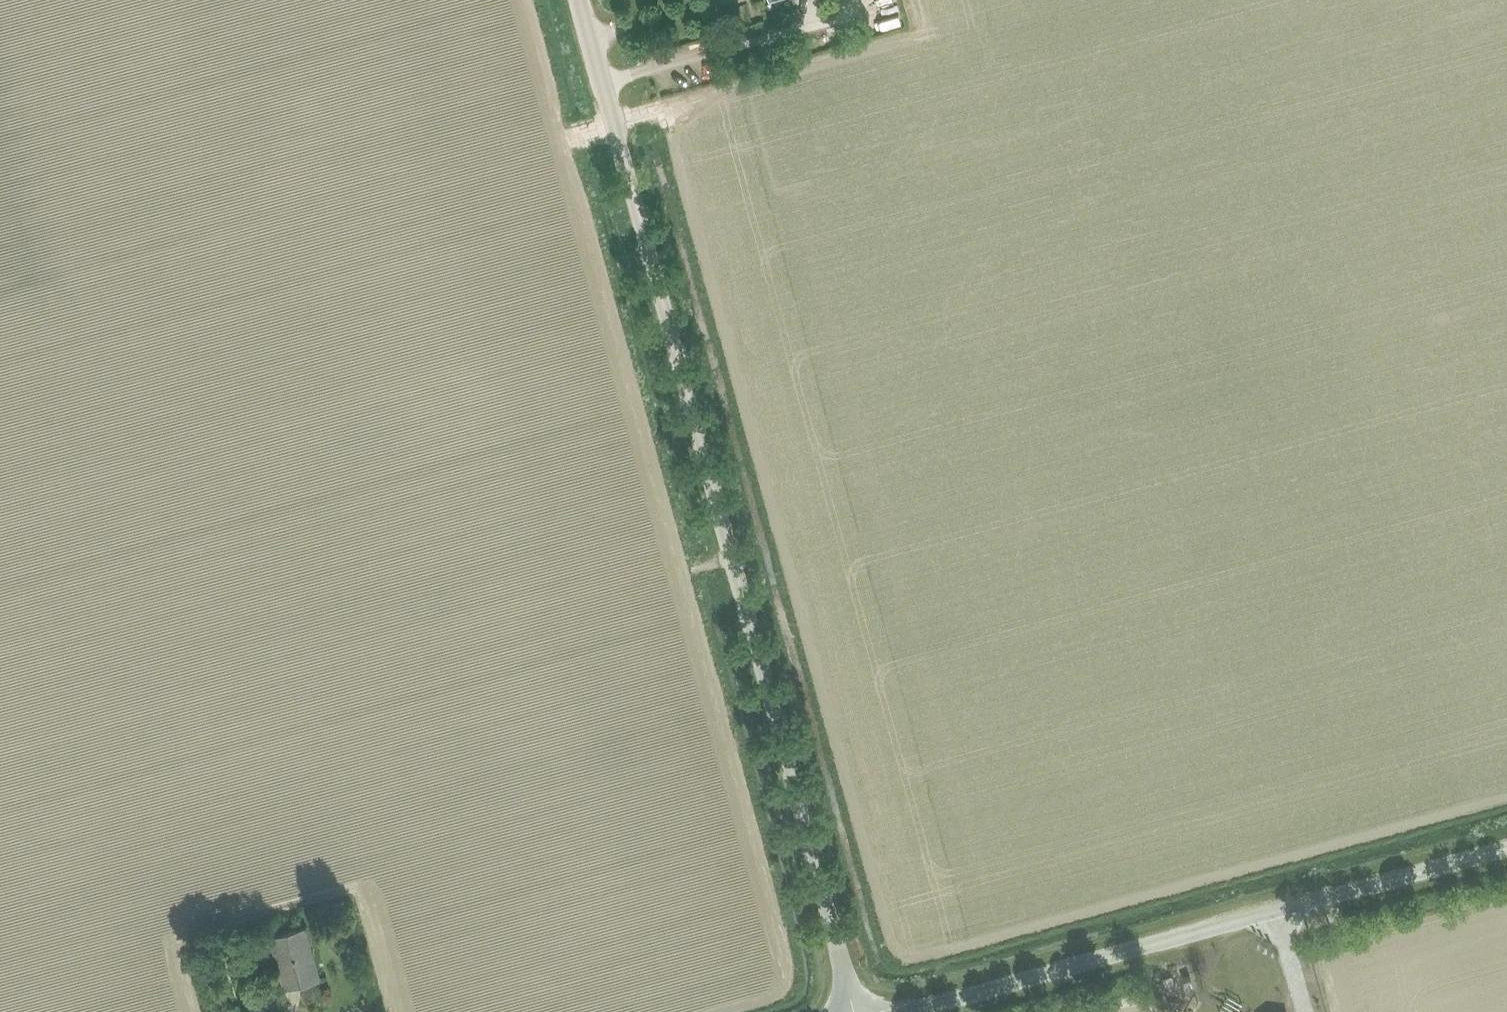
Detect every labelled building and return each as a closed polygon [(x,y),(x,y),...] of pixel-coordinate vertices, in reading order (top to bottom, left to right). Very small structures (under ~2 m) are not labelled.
[(284,987),(321,977),(306,924),(269,935),(284,987)]
